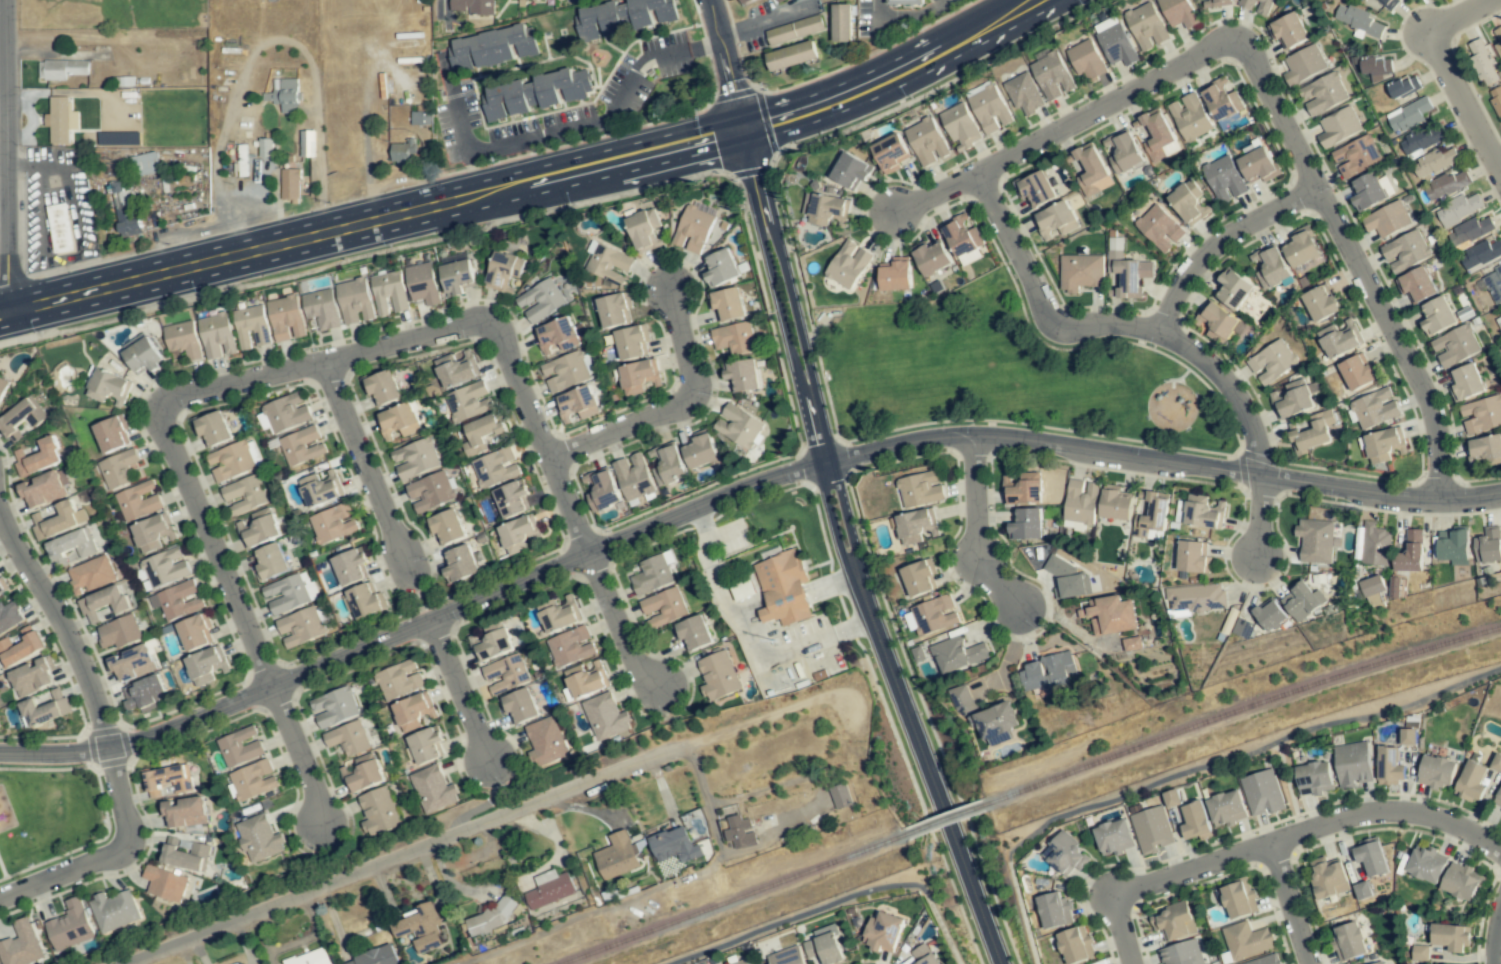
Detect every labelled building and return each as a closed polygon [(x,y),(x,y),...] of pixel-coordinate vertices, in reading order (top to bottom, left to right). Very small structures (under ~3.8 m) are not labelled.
[(469,15),(494,15),(494,0),(451,0),(450,11),(469,11),(469,15)] [(582,42),(602,38),(601,37),(623,33),(622,26),(632,24),(634,30),(654,25),(653,19),(661,18),(662,22),(677,19),(674,3),(667,4),(666,0),(627,0),(627,1),(575,11),(582,42)] [(1170,27),(1184,21),(1187,28),(1198,23),(1188,0),(1158,0),(1170,27)] [(1259,5),(1268,9),(1272,0),(1253,0),(1260,4),(1259,5)] [(1391,11),(1401,0),(1379,0),(1391,11)] [(1141,47),(1154,40),(1156,44),(1169,37),(1151,1),(1124,14),(1141,47)] [(832,42),(851,42),(851,4),(832,4),(832,42)] [(1380,38),(1385,26),(1371,21),(1373,16),(1349,6),(1345,15),(1340,13),(1337,21),(1380,38)] [(1291,12),(1269,28),(1287,51),(1308,35),(1291,12)] [(824,29),(820,14),(765,31),(770,46),(824,29)] [(1093,26),(1096,33),(1117,22),(1114,16),(1093,26)] [(1122,60),(1125,66),(1138,60),(1120,23),(1095,35),(1110,65),(1122,60)] [(538,55),(535,37),(528,38),(525,25),(447,42),(453,74),(473,70),(470,56),(474,55),(477,67),(538,55)] [(1493,68),(1481,38),(1467,44),(1479,74),(1493,68)] [(771,72),(818,58),(813,40),(766,54),(771,72)] [(1096,61),(1090,58),(1097,47),(1086,40),(1082,47),(1076,43),(1067,57),(1083,66),(1082,68),(1090,72),(1096,61)] [(1326,70),(1317,45),(1284,58),(1290,72),(1284,74),(1288,84),(1326,70)] [(1029,64),(1048,102),(1076,88),(1056,50),(1029,64)] [(1362,74),(1370,73),(1371,79),(1392,75),(1389,56),(1361,60),(1362,74)] [(89,61),(39,60),(39,80),(66,80),(66,75),(88,75),(89,61)] [(487,122),(509,118),(509,117),(531,112),(528,99),(539,97),(541,109),(561,105),(560,103),(587,98),(586,93),(591,91),(587,70),(572,73),(571,72),(481,90),(487,122)] [(1045,107),(1028,71),(1003,83),(1015,109),(1020,107),(1025,116),(1045,107)] [(1304,101),(1310,116),(1340,104),(1337,96),(1344,93),(1336,73),(1301,87),(1306,100),(1304,101)] [(1199,88),(1218,124),(1245,109),(1235,90),(1226,95),(1222,86),(1229,83),(1225,75),(1199,88)] [(1420,86),(1413,75),(1388,88),(1395,100),(1420,86)] [(297,79),(273,79),(274,104),(281,104),(281,114),(298,113),(297,79)] [(1013,122),(994,84),(967,97),(985,135),(1013,122)] [(1492,95),(1500,114),(1500,90),(1492,95)] [(1213,130),(1195,91),(1178,99),(1179,99),(1168,105),(1185,143),(1213,130)] [(70,97),(50,97),(50,114),(44,114),(44,127),(50,127),(50,144),(69,144),(69,130),(78,130),(78,112),(70,112),(70,97)] [(1432,110),(1428,99),(1387,114),(1393,133),(1424,122),(1421,113),(1432,110)] [(958,128),(963,125),(959,116),(967,113),(963,104),(940,113),(946,127),(956,123),(958,128)] [(1362,133),(1352,107),(1319,119),(1324,133),(1318,136),(1323,147),(1362,133)] [(1180,149),(1158,108),(1141,116),(1152,138),(1147,141),(1151,149),(1146,151),(1152,163),(1180,149)] [(411,124),(430,125),(430,112),(411,112),(411,124)] [(922,168),(938,161),(938,160),(949,155),(932,117),(905,128),(922,168)] [(1447,141),(1442,126),(1400,140),(1405,155),(1447,141)] [(1117,176),(1145,164),(1128,128),(1101,140),(1105,147),(1112,144),(1116,154),(1109,157),(1117,176)] [(872,144),(883,171),(898,165),(896,159),(907,154),(898,133),(872,144)] [(1381,162),(1369,134),(1330,152),(1336,165),(1337,165),(1344,179),(1381,162)] [(406,143),(390,143),(391,162),(409,162),(409,154),(415,154),(415,138),(406,138),(406,143)] [(272,157),(272,139),(259,139),(260,157),(272,157)] [(1414,164),(1422,178),(1459,159),(1451,144),(1414,164)] [(1249,184),(1262,178),(1264,182),(1279,175),(1265,145),(1237,159),(1249,184)] [(160,171),(155,151),(131,157),(137,178),(160,171)] [(850,189),(858,176),(863,179),(870,167),(845,151),(829,176),(850,189)] [(1247,192),(1229,154),(1201,167),(1219,205),(1247,192)] [(300,169),(280,169),(281,199),(300,199),(300,169)] [(1056,197),(1043,169),(1013,183),(1021,199),(1025,196),(1032,209),(1056,197)] [(1357,212),(1387,199),(1375,171),(1349,182),(1355,196),(1351,197),(1357,212)] [(1471,187),(1467,171),(1424,184),(1429,199),(1471,187)] [(1108,175),(1096,179),(1099,189),(1111,184),(1108,175)] [(119,237),(140,233),(128,180),(107,185),(119,237)] [(1191,225),(1203,214),(1194,203),(1202,195),(1188,180),(1167,199),(1191,225)] [(1464,198),(1436,211),(1443,225),(1483,206),(1477,194),(1464,199),(1464,198)] [(828,216),(843,218),(845,199),(814,195),(810,221),(826,224),(828,216)] [(699,255),(717,212),(689,200),(671,243),(699,255)] [(1035,214),(1047,241),(1052,239),(1049,232),(1058,228),(1062,235),(1079,228),(1067,200),(1035,214)] [(1380,238),(1411,225),(1401,200),(1361,217),(1367,232),(1376,228),(1380,238)] [(74,250),(66,203),(46,207),(54,254),(74,250)] [(1185,232),(1156,204),(1136,225),(1165,252),(1185,232)] [(637,247),(655,241),(645,212),(627,219),(637,247)] [(957,258),(978,248),(963,214),(941,224),(957,258)] [(1456,249),(1496,231),(1489,216),(1477,222),(1475,217),(1447,230),(1456,249)] [(1293,269),(1321,255),(1306,225),(1290,233),(1293,239),(1281,245),(1293,269)] [(1394,274),(1431,256),(1418,228),(1380,247),(1387,262),(1388,262),(1394,274)] [(1122,261),(1122,240),(1109,240),(1108,273),(1119,274),(1119,298),(1139,298),(1140,265),(1146,266),(1146,262),(1122,261)] [(1500,240),(1488,246),(1486,242),(1459,255),(1467,272),(1500,255),(1500,240)] [(929,249),(926,241),(912,247),(923,275),(950,264),(942,244),(929,249)] [(634,260),(595,242),(582,269),(621,287),(627,275),(634,260)] [(1263,289),(1290,279),(1277,244),(1254,252),(1260,269),(1256,271),(1263,289)] [(708,272),(703,274),(709,289),(740,277),(728,248),(703,258),(708,272)] [(982,257),(978,249),(959,257),(962,265),(982,257)] [(484,286),(505,293),(517,257),(497,250),(484,286)] [(463,286),(475,284),(469,252),(439,258),(447,298),(464,294),(463,286)] [(837,254),(825,274),(850,290),(859,275),(848,268),(854,259),(842,252),(839,256),(837,254)] [(1061,256),(1061,291),(1078,291),(1078,286),(1102,286),(1102,268),(1092,268),(1092,264),(1085,264),(1085,256),(1061,256)] [(910,257),(892,257),(892,264),(880,264),(880,290),(910,290),(910,257)] [(412,301),(425,299),(426,307),(441,304),(432,261),(405,267),(412,301)] [(1412,305),(1437,293),(1424,265),(1394,279),(1402,295),(1407,293),(1412,305)] [(1484,275),(1495,302),(1500,300),(1500,268),(1484,275)] [(409,310),(401,270),(371,277),(379,317),(392,315),(392,313),(409,310)] [(1215,294),(1237,307),(1251,283),(1229,270),(1215,294)] [(375,319),(366,277),(336,284),(345,326),(362,322),(361,322),(375,319)] [(566,304),(550,278),(515,299),(522,310),(524,309),(532,324),(566,304)] [(1302,295),(1315,323),(1345,309),(1337,293),(1329,297),(1324,285),(1302,295)] [(716,310),(719,323),(745,317),(739,287),(706,294),(710,311),(716,310)] [(331,288),(302,295),(307,320),(317,318),(320,332),(341,327),(331,288)] [(306,336),(297,294),(267,301),(276,343),(306,336)] [(627,324),(623,294),(599,298),(602,327),(627,324)] [(1428,336),(1456,323),(1443,296),(1422,307),(1428,320),(1422,323),(1428,336)] [(1199,313),(1212,321),(1204,334),(1223,346),(1240,320),(1208,300),(1199,313)] [(233,311),(241,352),(254,349),(254,348),(271,344),(263,305),(233,311)] [(197,319),(207,361),(224,356),(236,353),(227,312),(197,319)] [(580,345),(570,316),(533,329),(543,358),(580,345)] [(1330,360),(1364,344),(1351,317),(1343,321),(1346,328),(1338,332),(1334,324),(1316,332),(1330,360)] [(163,327),(169,352),(184,348),(188,362),(202,359),(192,320),(163,327)] [(730,347),(732,356),(756,350),(749,320),(710,330),(715,350),(730,347)] [(1481,351),(1468,324),(1430,342),(1436,354),(1443,369),(1481,351)] [(619,360),(644,357),(642,342),(649,341),(647,325),(615,330),(619,360)] [(149,368),(151,371),(165,362),(146,334),(120,351),(137,376),(149,368)] [(1297,363),(1280,338),(1246,361),(1255,375),(1256,375),(1263,386),(1297,363)] [(480,375),(469,348),(433,362),(444,390),(480,375)] [(590,379),(579,350),(539,365),(544,378),(545,378),(550,394),(590,379)] [(1376,381),(1370,363),(1364,366),(1360,355),(1339,363),(1349,391),(1376,381)] [(619,366),(624,395),(662,388),(659,374),(655,375),(652,360),(619,366)] [(747,390),(746,363),(726,364),(727,373),(735,372),(736,390),(747,390)] [(1485,391),(1473,363),(1447,373),(1458,402),(1485,391)] [(121,409),(133,382),(97,367),(85,395),(103,403),(107,395),(116,399),(113,406),(121,409)] [(376,408),(402,398),(391,369),(361,380),(367,398),(372,396),(376,408)] [(8,380),(0,377),(0,404),(8,380)] [(1314,408),(1304,378),(1284,385),(1287,394),(1278,397),(1276,391),(1269,393),(1278,420),(1314,408)] [(490,396),(489,396),(484,381),(445,393),(454,423),(494,410),(490,396)] [(554,398),(563,424),(571,422),(569,415),(579,411),(582,419),(600,413),(590,385),(554,398)] [(1400,415),(1389,387),(1350,402),(1361,430),(1400,415)] [(313,420),(306,402),(305,403),(301,391),(262,405),(272,434),(313,420)] [(47,416),(30,395),(0,420),(0,430),(12,445),(47,416)] [(1467,435),(1500,425),(1500,403),(1499,395),(1460,406),(1463,417),(1473,414),(1475,419),(1463,422),(1467,435)] [(403,437),(422,430),(411,402),(375,416),(385,442),(394,438),(392,433),(400,430),(403,437)] [(713,428),(749,450),(764,424),(729,402),(720,417),(713,428)] [(232,439),(221,409),(192,420),(204,450),(232,439)] [(92,427),(104,455),(130,444),(125,431),(129,429),(122,413),(92,427)] [(463,425),(467,438),(460,440),(466,457),(487,449),(483,437),(497,432),(498,435),(506,432),(503,423),(498,424),(494,414),(463,425)] [(1290,436),(1296,452),(1330,439),(1324,423),(1290,436)] [(278,439),(289,468),(327,453),(322,440),(321,440),(315,425),(278,439)] [(1400,455),(1406,454),(1400,427),(1363,435),(1371,465),(1392,460),(1389,447),(1398,445),(1400,455)] [(719,460),(710,433),(681,443),(690,469),(719,460)] [(38,440),(43,453),(25,459),(22,448),(12,452),(20,477),(62,463),(53,435),(38,440)] [(440,466),(430,437),(390,451),(395,465),(401,480),(440,466)] [(1467,439),(1468,463),(1500,462),(1500,437),(1467,439)] [(255,470),(246,440),(205,453),(210,468),(211,468),(216,482),(255,470)] [(660,488),(689,476),(674,440),(647,452),(651,460),(657,457),(661,466),(652,469),(660,488)] [(504,480),(498,465),(513,459),(508,447),(470,460),(481,489),(504,480)] [(132,482),(126,466),(139,461),(134,448),(97,462),(109,491),(132,482)] [(628,457),(613,462),(627,502),(655,492),(641,452),(628,456),(628,457)] [(587,494),(594,514),(622,504),(609,466),(589,473),(595,491),(587,494)] [(310,509),(344,495),(334,469),(321,475),(320,472),(299,480),(310,509)] [(456,498),(445,469),(405,485),(411,502),(412,501),(417,514),(456,498)] [(31,509),(66,496),(56,470),(30,480),(31,481),(14,487),(19,500),(26,497),(31,509)] [(944,501),(939,471),(898,477),(903,508),(944,501)] [(269,502),(258,473),(220,487),(226,504),(228,503),(233,515),(269,502)] [(1003,504),(1041,504),(1041,474),(1003,474),(1003,504)] [(163,509),(158,494),(142,500),(140,495),(156,489),(152,479),(114,493),(125,522),(163,509)] [(503,519),(530,509),(525,496),(529,494),(523,479),(492,491),(503,519)] [(1098,482),(1068,479),(1064,521),(1094,524),(1098,482)] [(1104,484),(1099,517),(1130,521),(1133,497),(1119,495),(1120,487),(1104,484)] [(1207,496),(1187,494),(1184,525),(1222,528),(1225,501),(1218,501),(1217,512),(1206,511),(1207,496)] [(38,541),(80,525),(70,499),(56,504),(60,515),(44,522),(40,512),(31,515),(35,526),(32,526),(38,541)] [(308,517),(319,545),(359,530),(354,517),(347,502),(308,517)] [(248,513),(249,519),(236,523),(243,548),(280,539),(272,507),(248,513)] [(1134,537),(1151,536),(1151,531),(1158,531),(1158,507),(1149,507),(1149,516),(1133,517),(1134,537)] [(430,536),(435,534),(440,547),(466,537),(455,508),(424,520),(430,536)] [(902,546),(922,542),(920,533),(930,531),(931,537),(939,535),(936,525),(935,525),(932,508),(889,517),(892,530),(898,529),(902,546)] [(1013,509),(1014,522),(1008,522),(1009,539),(1041,539),(1041,508),(1013,509)] [(161,548),(157,538),(167,535),(169,541),(176,539),(167,513),(131,526),(141,555),(161,548)] [(506,555),(527,550),(522,535),(536,531),(532,516),(498,526),(506,555)] [(1331,564),(1333,521),(1298,520),(1297,535),(1301,535),(1301,563),(1331,564)] [(1388,565),(1390,530),(1376,529),(1376,521),(1363,520),(1361,564),(1388,565)] [(1475,563),(1500,562),(1500,526),(1484,527),(1484,537),(1474,538),(1475,563)] [(46,542),(53,563),(65,558),(63,552),(75,548),(80,560),(95,554),(86,528),(46,542)] [(1467,563),(1468,529),(1452,528),(1451,532),(1438,531),(1437,562),(1467,563)] [(1394,559),(1394,571),(1421,572),(1422,530),(1406,529),(1405,559),(1394,559)] [(257,565),(253,567),(259,583),(290,571),(279,542),(252,552),(257,565)] [(1203,571),(1204,543),(1180,542),(1179,570),(1203,571)] [(479,573),(469,544),(443,553),(447,566),(443,568),(449,584),(479,573)] [(190,575),(185,560),(183,560),(178,546),(140,559),(150,588),(190,575)] [(363,563),(368,561),(362,546),(331,559),(343,587),(368,577),(363,563)] [(768,608),(759,610),(764,624),(780,618),(783,626),(814,616),(793,551),(754,564),(768,608)] [(116,579),(105,554),(66,569),(76,595),(116,579)] [(639,596),(673,579),(661,555),(640,565),(644,572),(630,578),(639,596)] [(936,589),(925,560),(900,569),(911,598),(936,589)] [(1052,569),(1054,568),(1058,598),(1086,595),(1083,572),(1074,574),(1073,561),(1051,563),(1052,569)] [(261,586),(266,600),(267,599),(273,615),(319,599),(313,581),(309,582),(305,572),(261,586)] [(9,590),(1,575),(0,575),(0,594),(9,590)] [(735,601),(755,596),(750,575),(730,580),(735,601)] [(1399,598),(1400,577),(1389,577),(1389,598),(1399,598)] [(1381,593),(1382,578),(1367,578),(1367,592),(1381,593)] [(156,592),(166,622),(205,608),(200,594),(198,595),(193,579),(156,592)] [(388,609),(382,591),(376,593),(372,582),(347,590),(356,619),(388,609)] [(1298,622),(1320,603),(1302,582),(1280,600),(1298,622)] [(78,599),(88,626),(106,619),(106,617),(116,613),(116,614),(129,609),(120,584),(78,599)] [(1225,610),(1224,584),(1175,587),(1176,598),(1169,598),(1169,611),(1189,610),(1189,612),(1225,610)] [(640,601),(645,614),(661,608),(666,621),(686,613),(676,587),(640,601)] [(959,623),(954,609),(949,594),(911,606),(920,635),(959,623)] [(1138,630),(1134,600),(1122,602),(1121,595),(1087,600),(1089,608),(1079,609),(1080,619),(1091,617),(1093,636),(1138,630)] [(1286,618),(1271,597),(1251,612),(1266,632),(1286,618)] [(579,620),(571,598),(540,610),(549,632),(579,620)] [(18,610),(19,609),(15,600),(2,606),(1,602),(0,603),(0,633),(24,622),(18,610)] [(281,637),(282,637),(286,649),(326,634),(315,605),(275,620),(281,637)] [(175,624),(188,653),(215,641),(202,612),(175,624)] [(96,628),(104,649),(115,645),(116,649),(142,639),(132,613),(96,628)] [(677,623),(685,652),(712,644),(703,615),(677,623)] [(1244,638),(1250,623),(1237,618),(1231,633),(1244,638)] [(9,637),(0,641),(0,663),(2,668),(44,651),(33,624),(20,629),(25,642),(13,647),(9,637)] [(501,659),(500,625),(485,625),(485,641),(475,641),(475,659),(501,659)] [(590,641),(586,626),(547,638),(556,667),(596,655),(592,640),(590,641)] [(1122,637),(1123,651),(1142,650),(1141,635),(1122,637)] [(963,649),(960,636),(932,645),(940,673),(990,659),(985,642),(963,649)] [(120,653),(120,654),(109,658),(120,684),(157,670),(146,643),(120,653)] [(221,667),(223,674),(231,671),(220,645),(184,659),(196,688),(215,680),(211,671),(221,667)] [(1018,666),(1024,692),(1041,688),(1042,689),(1068,683),(1066,676),(1075,673),(1070,653),(1018,666)] [(696,662),(711,700),(740,690),(728,659),(719,663),(716,655),(696,662)] [(19,698),(55,683),(45,657),(8,672),(19,698)] [(386,703),(425,686),(418,671),(413,658),(374,674),(386,703)] [(575,700),(608,686),(598,659),(584,665),(584,666),(564,674),(575,700)] [(504,674),(498,660),(480,667),(486,682),(504,674)] [(158,706),(154,696),(165,692),(158,673),(120,688),(129,710),(140,706),(143,713),(158,706)] [(500,696),(500,684),(490,684),(490,696),(500,696)] [(967,684),(950,689),(957,717),(975,712),(967,684)] [(360,715),(349,685),(309,700),(320,729),(360,715)] [(33,698),(18,704),(25,720),(28,719),(32,728),(71,712),(61,686),(50,690),(54,701),(37,708),(33,698)] [(513,725),(539,715),(528,687),(497,699),(504,715),(509,713),(513,725)] [(422,726),(418,717),(429,713),(431,720),(437,718),(427,691),(392,705),(403,734),(422,726)] [(619,713),(611,691),(582,701),(596,742),(632,729),(625,711),(619,713)] [(1020,726),(1010,700),(982,712),(988,728),(983,729),(988,742),(999,737),(1001,743),(1010,739),(1007,731),(1020,726)] [(524,726),(534,750),(528,753),(534,768),(569,754),(553,715),(524,726)] [(322,734),(328,748),(341,742),(347,757),(371,748),(359,719),(322,734)] [(228,769),(265,754),(258,738),(259,737),(254,724),(216,740),(228,769)] [(443,740),(437,725),(407,738),(418,766),(441,757),(435,744),(443,740)] [(1416,746),(1416,729),(1401,729),(1401,745),(1416,746)] [(1367,742),(1334,746),(1339,786),(1373,781),(1367,742)] [(1378,747),(1378,783),(1405,783),(1405,765),(1399,766),(1398,747),(1378,747)] [(384,782),(375,752),(354,759),(356,765),(340,770),(348,794),(384,782)] [(1500,772),(1500,754),(1496,753),(1490,767),(1500,772)] [(1418,783),(1451,789),(1456,761),(1423,755),(1418,783)] [(279,788),(274,774),(273,774),(268,759),(229,772),(239,801),(279,788)] [(1488,768),(1468,760),(1454,793),(1479,804),(1485,788),(1480,785),(1488,768)] [(191,791),(186,763),(142,771),(147,800),(162,797),(159,785),(173,783),(175,794),(191,791)] [(1299,794),(1332,792),(1330,763),(1297,765),(1299,794)] [(459,802),(453,783),(446,786),(439,764),(410,773),(423,814),(459,802)] [(1271,770),(1242,779),(1253,814),(1283,805),(1271,770)] [(366,820),(362,822),(368,838),(402,825),(387,785),(357,796),(366,820)] [(832,786),(834,806),(849,804),(847,785),(832,786)] [(1181,805),(1178,789),(1164,792),(1167,808),(1181,805)] [(1246,818),(1239,790),(1206,798),(1213,826),(1246,818)] [(207,823),(203,796),(176,799),(176,800),(158,802),(160,817),(168,816),(169,829),(207,823)] [(1195,837),(1209,832),(1199,802),(1184,807),(1195,837)] [(248,863),(286,851),(280,833),(273,835),(266,813),(235,823),(248,863)] [(1146,833),(1146,844),(1152,844),(1152,836),(1151,836),(1150,813),(1136,813),(1136,833),(1146,833)] [(727,819),(729,829),(724,830),(726,841),(733,840),(735,849),(757,845),(754,830),(752,830),(749,815),(727,819)] [(1135,846),(1125,817),(1093,829),(1102,857),(1135,846)] [(650,837),(656,860),(680,854),(682,861),(701,856),(698,844),(690,846),(685,828),(650,837)] [(603,880),(639,866),(625,829),(608,835),(612,846),(593,853),(603,880)] [(1040,855),(1065,878),(1075,866),(1080,871),(1092,859),(1062,831),(1040,855)] [(208,845),(192,841),(190,853),(177,850),(179,838),(165,836),(159,863),(203,872),(208,845)] [(1351,846),(1357,863),(1363,862),(1368,879),(1389,872),(1377,837),(1351,846)] [(1405,873),(1437,885),(1447,857),(1415,845),(1405,873)] [(1326,864),(1324,857),(1306,862),(1318,900),(1349,891),(1340,860),(1326,864)] [(1470,903),(1480,881),(1469,876),(1472,870),(1452,861),(1439,889),(1470,903)] [(188,877),(147,864),(142,878),(150,880),(146,892),(180,903),(188,877)] [(524,893),(531,910),(576,894),(568,872),(556,876),(555,870),(535,877),(539,887),(524,893)] [(1220,887),(1230,921),(1257,912),(1246,879),(1220,887)] [(1357,900),(1371,898),(1369,882),(1355,884),(1357,900)] [(104,893),(88,898),(100,934),(140,920),(130,890),(106,898),(104,893)] [(1045,930),(1074,922),(1068,900),(1061,902),(1058,891),(1036,898),(1045,930)] [(68,914),(44,923),(55,952),(95,938),(79,895),(63,901),(68,914)] [(1165,943),(1189,935),(1185,921),(1192,919),(1186,900),(1164,906),(1166,912),(1150,916),(1154,932),(1161,930),(1165,943)] [(419,955),(443,945),(435,926),(441,923),(433,902),(400,914),(402,921),(391,925),(396,939),(414,932),(417,939),(413,940),(419,955)] [(465,919),(471,937),(504,926),(497,908),(465,919)] [(893,953),(904,919),(880,911),(877,919),(870,917),(861,944),(880,951),(880,949),(893,953)] [(27,917),(12,923),(17,935),(0,942),(0,960),(2,963),(27,963),(43,958),(27,917)] [(1337,927),(1339,942),(1336,942),(1338,959),(1364,956),(1360,924),(1337,927)] [(1466,953),(1467,926),(1432,924),(1431,945),(1448,946),(1448,952),(1466,953)] [(1094,956),(1081,925),(1055,936),(1067,963),(1075,963),(1094,956)] [(1274,947),(1268,928),(1241,937),(1245,949),(1237,951),(1239,957),(1274,947)] [(834,931),(811,937),(813,945),(818,944),(822,960),(828,958),(828,961),(842,957),(834,931)] [(925,942),(910,952),(917,963),(939,963),(925,942)] [(392,945),(341,961),(342,963),(398,963),(392,945)] [(1427,961),(1428,946),(1410,945),(1409,960),(1427,961)] [(322,946),(282,961),(283,963),(329,963),(322,946)] [(1183,958),(1181,946),(1160,950),(1163,963),(1196,963),(1195,956),(1183,958)] [(800,949),(769,959),(770,963),(805,963),(800,949)] [(1243,963),(1276,963),(1273,955),(1243,963)]
